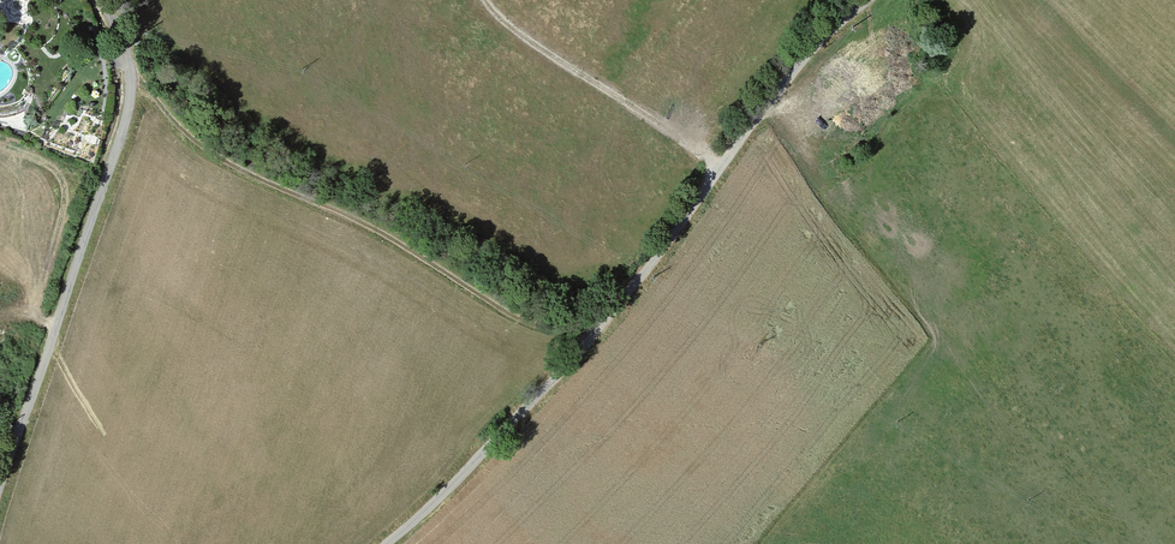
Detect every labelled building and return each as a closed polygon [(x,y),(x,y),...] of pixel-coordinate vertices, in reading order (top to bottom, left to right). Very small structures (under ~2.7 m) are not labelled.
[(136,34),(131,26),(123,28),(128,38),(136,34)]
